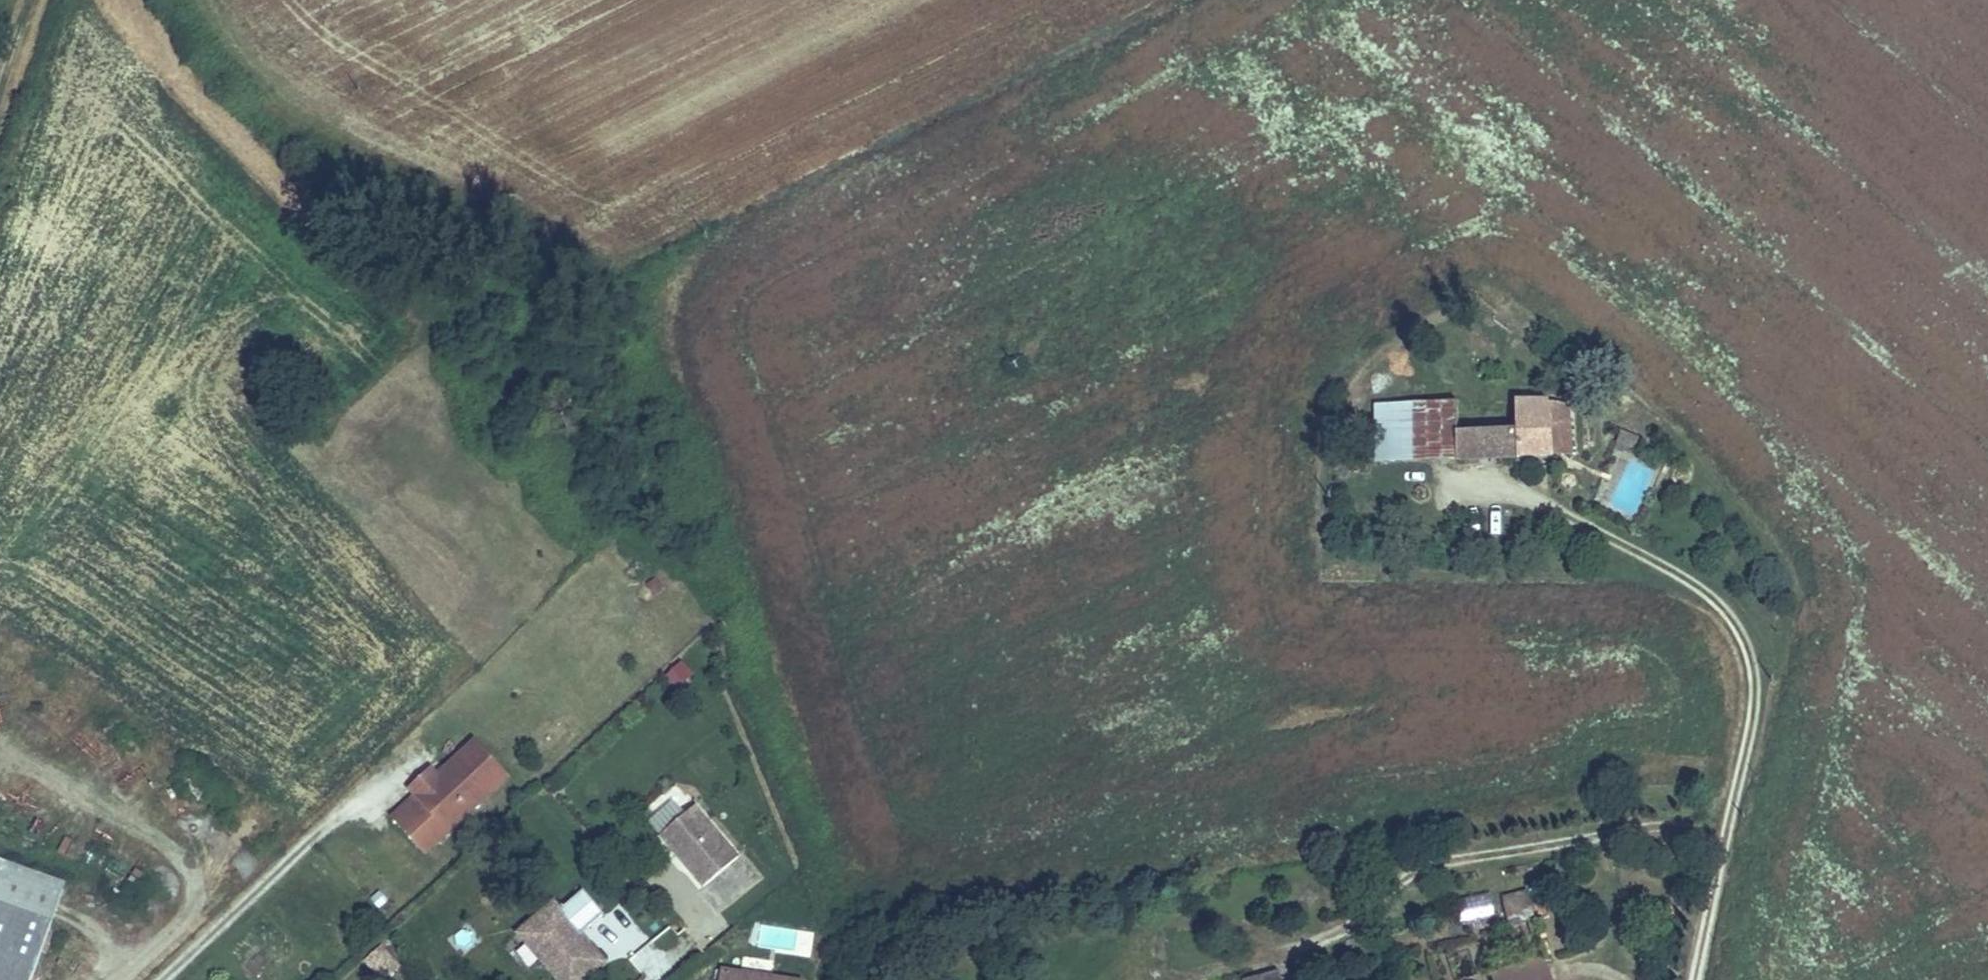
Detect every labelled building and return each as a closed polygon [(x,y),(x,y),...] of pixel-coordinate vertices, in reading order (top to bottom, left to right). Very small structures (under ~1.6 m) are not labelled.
[(1466,458),(1466,403),(1428,402),(1427,457),(1466,458)] [(1506,404),(1466,403),(1466,458),(1505,458),(1506,404)] [(1604,405),(1506,404),(1505,458),(1605,460),(1604,405)] [(1623,405),(1604,405),(1605,460),(1624,459),(1623,405)] [(1637,513),(1655,468),(1633,459),(1615,504),(1637,513)] [(676,689),(694,673),(681,657),(662,674),(676,689)] [(442,786),(435,779),(414,797),(421,805),(398,825),(418,848),(441,829),(451,841),(511,789),(480,753),(442,786)] [(685,801),(674,810),(683,821),(694,812),(685,801)] [(683,821),(674,810),(652,828),(693,878),(725,851),(694,812),(683,821)] [(441,829),(418,848),(429,860),(451,841),(441,829)] [(66,887),(0,861),(0,979),(30,979),(66,887)] [(546,899),(512,927),(556,979),(567,979),(594,957),(571,930),(596,909),(577,887),(552,907),(546,899)] [(1462,894),(1461,915),(1490,917),(1492,896),(1462,894)] [(362,966),(374,979),(379,979),(390,970),(376,954),(362,966)] [(1499,979),(1555,979),(1550,966),(1499,979)] [(725,971),(723,979),(782,979),(725,971)]
